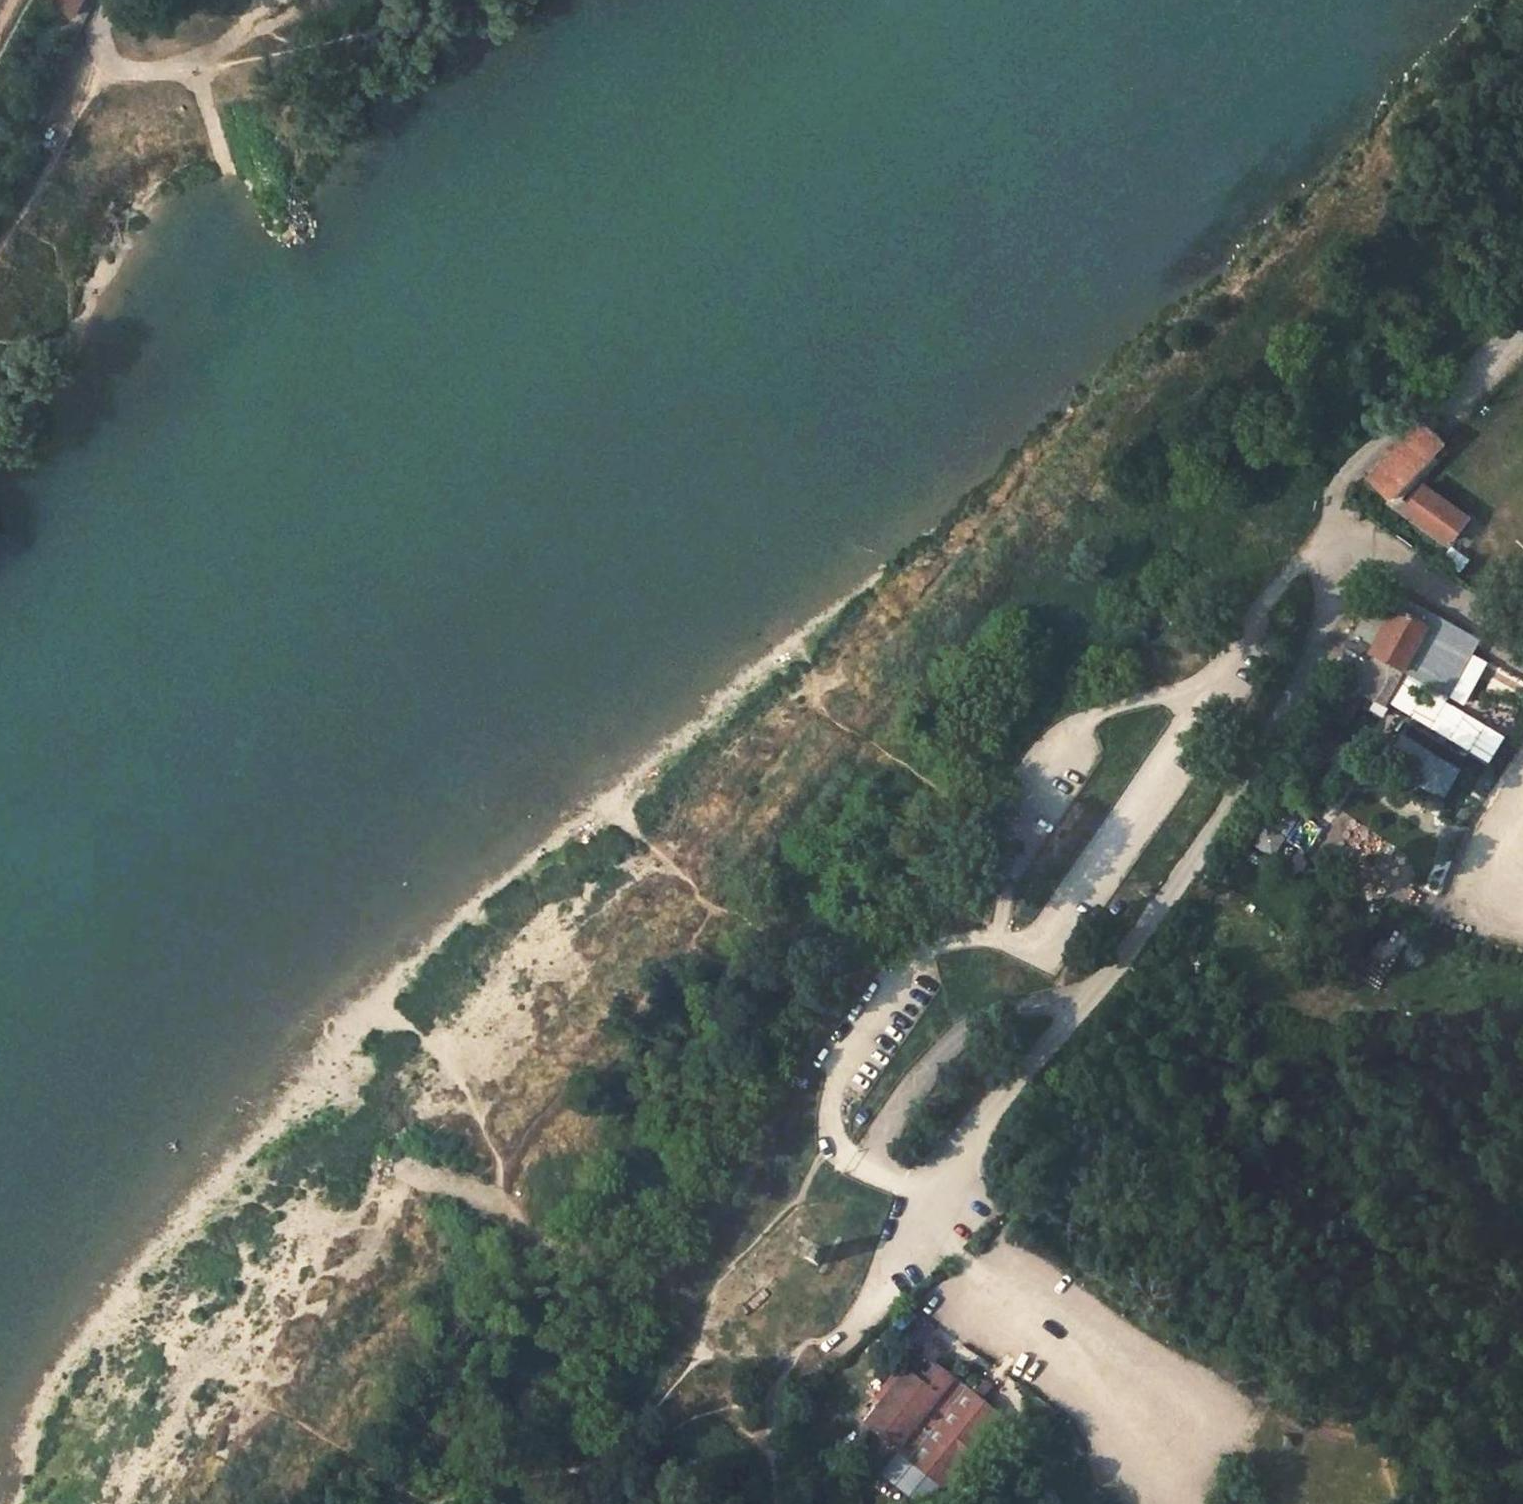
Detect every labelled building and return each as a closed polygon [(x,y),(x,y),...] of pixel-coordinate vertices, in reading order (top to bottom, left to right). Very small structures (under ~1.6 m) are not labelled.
[(70,17),(80,0),(39,0),(70,17)] [(1424,422),(1370,478),(1393,500),(1447,446),(1424,422)] [(1471,517),(1428,484),(1408,509),(1451,542),(1471,517)] [(1411,601),(1404,615),(1430,630),(1404,675),(1418,683),(1449,702),(1481,643),(1411,601)] [(1404,615),(1400,612),(1386,637),(1379,650),(1365,643),(1362,647),(1351,641),(1350,644),(1345,653),(1333,675),(1387,708),(1394,694),(1404,675),(1430,630),(1404,615)] [(1379,650),(1386,637),(1362,624),(1351,641),(1362,647),(1365,643),(1379,650)] [(1345,653),(1350,644),(1345,641),(1340,650),(1345,653)] [(1409,702),(1418,683),(1404,675),(1394,694),(1409,702)] [(822,1257),(814,1253),(811,1258),(809,1263),(818,1267),(820,1263),(822,1257)] [(868,1428),(913,1463),(968,1392),(959,1381),(936,1366),(923,1381),(912,1373),(868,1428)] [(1001,1417),(968,1392),(913,1463),(946,1489),(1001,1417)] [(878,1476),(913,1503),(927,1503),(940,1487),(896,1453),(878,1476)]
